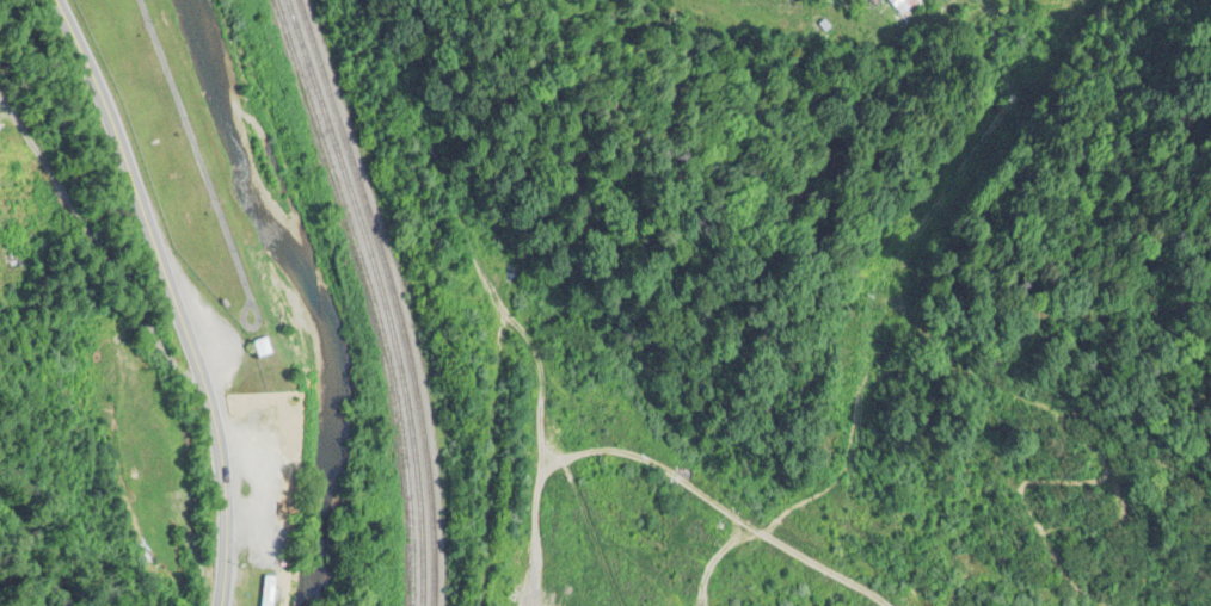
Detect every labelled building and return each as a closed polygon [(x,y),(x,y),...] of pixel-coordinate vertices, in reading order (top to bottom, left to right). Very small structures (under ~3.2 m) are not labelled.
[(915,0),(886,0),(898,15),(915,0)] [(254,342),(257,358),(273,354),(269,338),(254,342)]
